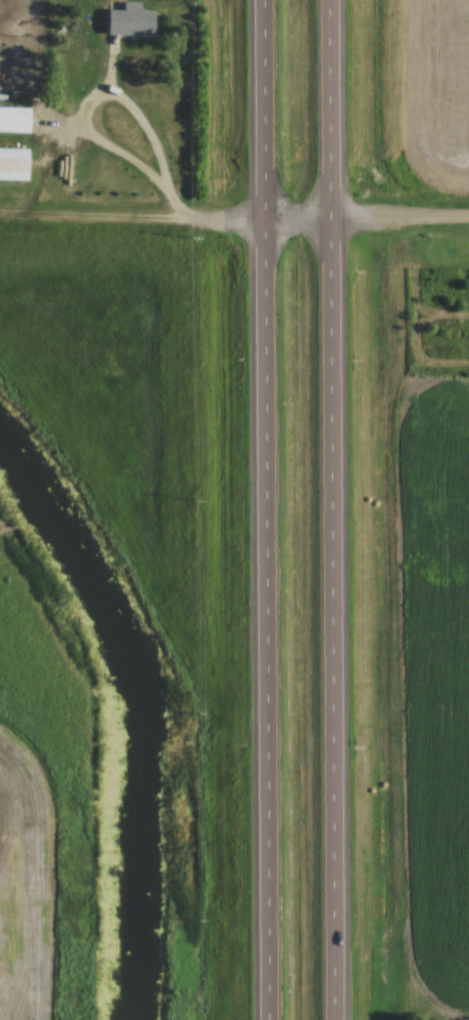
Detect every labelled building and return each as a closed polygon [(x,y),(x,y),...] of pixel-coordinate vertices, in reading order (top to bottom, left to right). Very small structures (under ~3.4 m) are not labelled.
[(151,34),(151,10),(137,10),(137,2),(121,2),(121,9),(104,9),(104,34),(151,34)] [(28,106),(0,106),(0,122),(28,122),(28,106)] [(26,179),(26,148),(0,147),(0,178),(26,179)]
